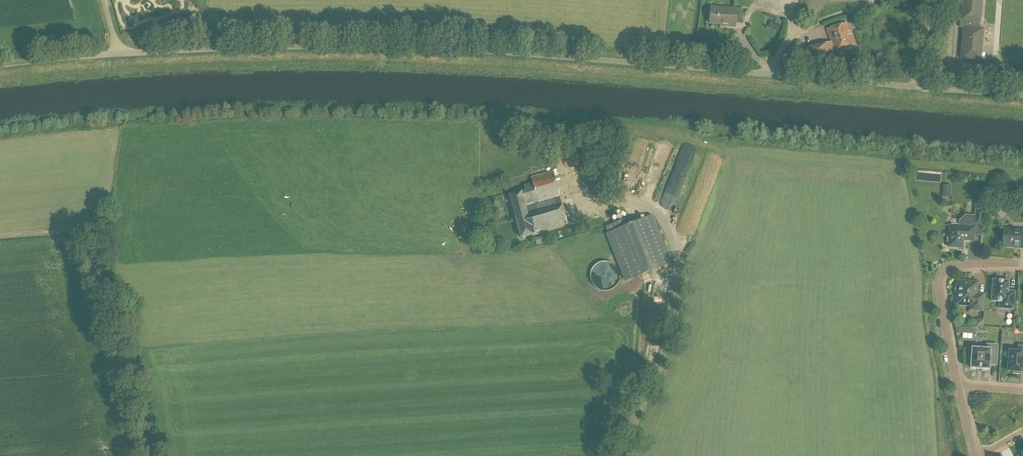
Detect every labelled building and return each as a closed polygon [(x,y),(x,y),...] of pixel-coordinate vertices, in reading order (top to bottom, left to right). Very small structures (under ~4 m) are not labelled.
[(843,9),(844,0),(830,0),(824,0),(823,8),(843,9)] [(982,0),(962,0),(959,28),(963,28),(960,59),(980,61),(980,52),(977,52),(978,46),(979,46),(981,31),(980,29),(977,29),(978,23),(980,23),(982,0)] [(711,8),(710,24),(727,25),(727,27),(735,28),(736,25),(742,25),(743,10),(737,10),(711,8)] [(771,21),(768,28),(777,32),(781,25),(780,25),(775,22),(771,21)] [(812,72),(836,66),(832,51),(853,44),(846,23),(827,29),(831,43),(806,49),(812,72)] [(929,67),(940,68),(941,60),(929,59),(929,67)] [(574,159),(567,161),(571,169),(577,166),(574,159)] [(521,239),(535,235),(534,233),(545,230),(567,224),(553,172),(532,178),(533,183),(525,185),(526,191),(510,195),(521,239)] [(943,185),(942,197),(950,198),(951,185),(943,185)] [(982,225),(983,211),(983,205),(976,204),(976,210),(975,224),(982,225)] [(671,262),(652,216),(634,224),(631,217),(606,227),(608,233),(606,234),(625,281),(671,262)] [(974,241),(975,227),(950,226),(949,236),(948,235),(947,243),(949,243),(949,247),(963,249),(963,241),(974,241)] [(1004,230),(1003,246),(1022,248),(1022,231),(1004,230)] [(1008,291),(1009,281),(993,280),(993,286),(991,286),(991,296),(992,296),(991,302),(1000,302),(999,309),(1014,310),(1015,292),(1008,291)] [(983,311),(984,298),(977,297),(978,283),(958,281),(956,305),(971,306),(971,310),(983,311)] [(976,319),(976,327),(983,327),(984,319),(976,319)] [(996,362),(997,346),(987,345),(987,349),(972,348),(972,353),(970,352),(969,364),(971,364),(971,368),(989,370),(990,361),(996,362)] [(1018,345),(1017,352),(1009,351),(1008,371),(1012,372),(1012,374),(1020,374),(1020,372),(1022,372),(1022,358),(1022,345),(1018,345)]
